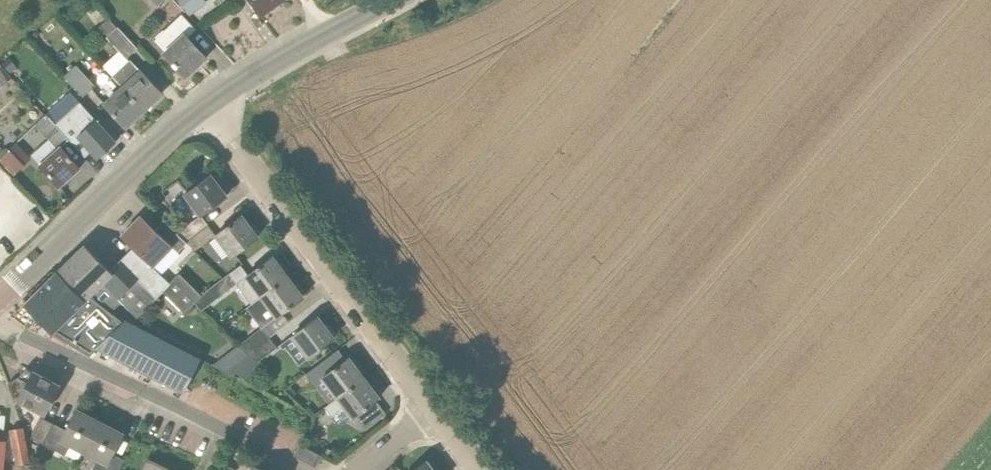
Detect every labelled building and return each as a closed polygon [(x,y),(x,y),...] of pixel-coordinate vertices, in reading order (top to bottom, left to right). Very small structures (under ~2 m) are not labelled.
[(155,8),(164,0),(148,0),(155,8)] [(184,9),(189,15),(207,3),(205,0),(176,0),(184,9)] [(261,14),(280,0),(252,0),(261,14)] [(206,57),(187,37),(196,29),(182,13),(156,37),(166,49),(163,52),(186,76),(206,57)] [(102,65),(121,86),(144,110),(162,94),(128,57),(137,48),(109,18),(100,26),(108,35),(106,36),(119,50),(102,65)] [(8,58),(2,64),(10,73),(17,67),(8,58)] [(77,62),(65,74),(84,95),(97,84),(77,62)] [(8,82),(1,69),(0,69),(0,87),(8,82)] [(126,126),(144,110),(121,86),(103,102),(126,126)] [(98,158),(116,142),(77,98),(65,108),(71,116),(69,118),(82,132),(77,136),(98,158)] [(40,163),(39,163),(59,186),(80,168),(61,146),(70,138),(47,114),(36,123),(49,138),(32,154),(40,163)] [(201,215),(211,207),(227,195),(211,174),(185,194),(201,215)] [(133,247),(147,261),(155,269),(175,249),(178,252),(184,259),(188,254),(194,249),(187,243),(186,241),(178,234),(165,220),(160,226),(158,229),(141,214),(120,236),(133,247)] [(201,215),(178,234),(186,241),(207,225),(201,215)] [(226,227),(213,235),(230,257),(242,248),(258,236),(242,215),(226,227)] [(186,241),(187,243),(194,249),(213,235),(207,225),(186,241)] [(84,244),(57,270),(84,298),(89,293),(92,295),(90,296),(111,312),(121,302),(136,317),(157,297),(120,260),(110,270),(84,244)] [(157,297),(163,291),(171,283),(169,282),(155,269),(147,261),(133,247),(120,260),(157,297)] [(257,268),(246,276),(261,296),(288,276),(273,256),(257,268)] [(57,270),(40,287),(23,303),(52,333),(53,333),(90,355),(95,346),(97,348),(119,359),(118,360),(119,360),(120,360),(140,370),(140,371),(141,371),(141,370),(161,381),(161,382),(162,382),(163,381),(183,392),(182,393),(183,393),(192,375),(201,357),(125,318),(122,320),(111,312),(90,296),(92,295),(89,293),(84,298),(57,270)] [(179,272),(169,282),(171,283),(163,291),(184,312),(193,304),(202,295),(179,272)] [(238,284),(237,282),(229,273),(202,295),(193,304),(200,311),(238,284)] [(265,325),(275,318),(287,308),(303,296),(288,276),(261,296),(252,302),(252,303),(250,305),(265,325)] [(318,316),(291,336),(308,357),(334,337),(318,316)] [(261,327),(238,345),(249,354),(269,337),(261,327)] [(269,337),(249,354),(257,362),(277,347),(269,337)] [(349,357),(333,369),(322,378),(337,396),(363,377),(349,357)] [(15,401),(44,415),(60,385),(33,370),(27,381),(19,376),(8,383),(14,401),(15,401)] [(363,377),(337,396),(326,405),(332,413),(343,405),(353,418),(379,397),(363,377)] [(67,430),(54,423),(43,444),(65,455),(70,444),(85,452),(100,421),(76,409),(67,430)] [(42,417),(31,438),(43,444),(54,423),(42,417)] [(100,421),(85,452),(98,458),(92,469),(94,469),(119,469),(123,463),(111,457),(123,433),(100,421)] [(17,465),(30,462),(27,447),(23,427),(11,429),(14,449),(17,465)] [(300,444),(294,455),(316,467),(322,456),(300,444)] [(236,451),(233,458),(249,465),(252,457),(236,451)] [(147,459),(142,469),(170,469),(147,459)] [(426,460),(414,469),(434,469),(426,460)]
